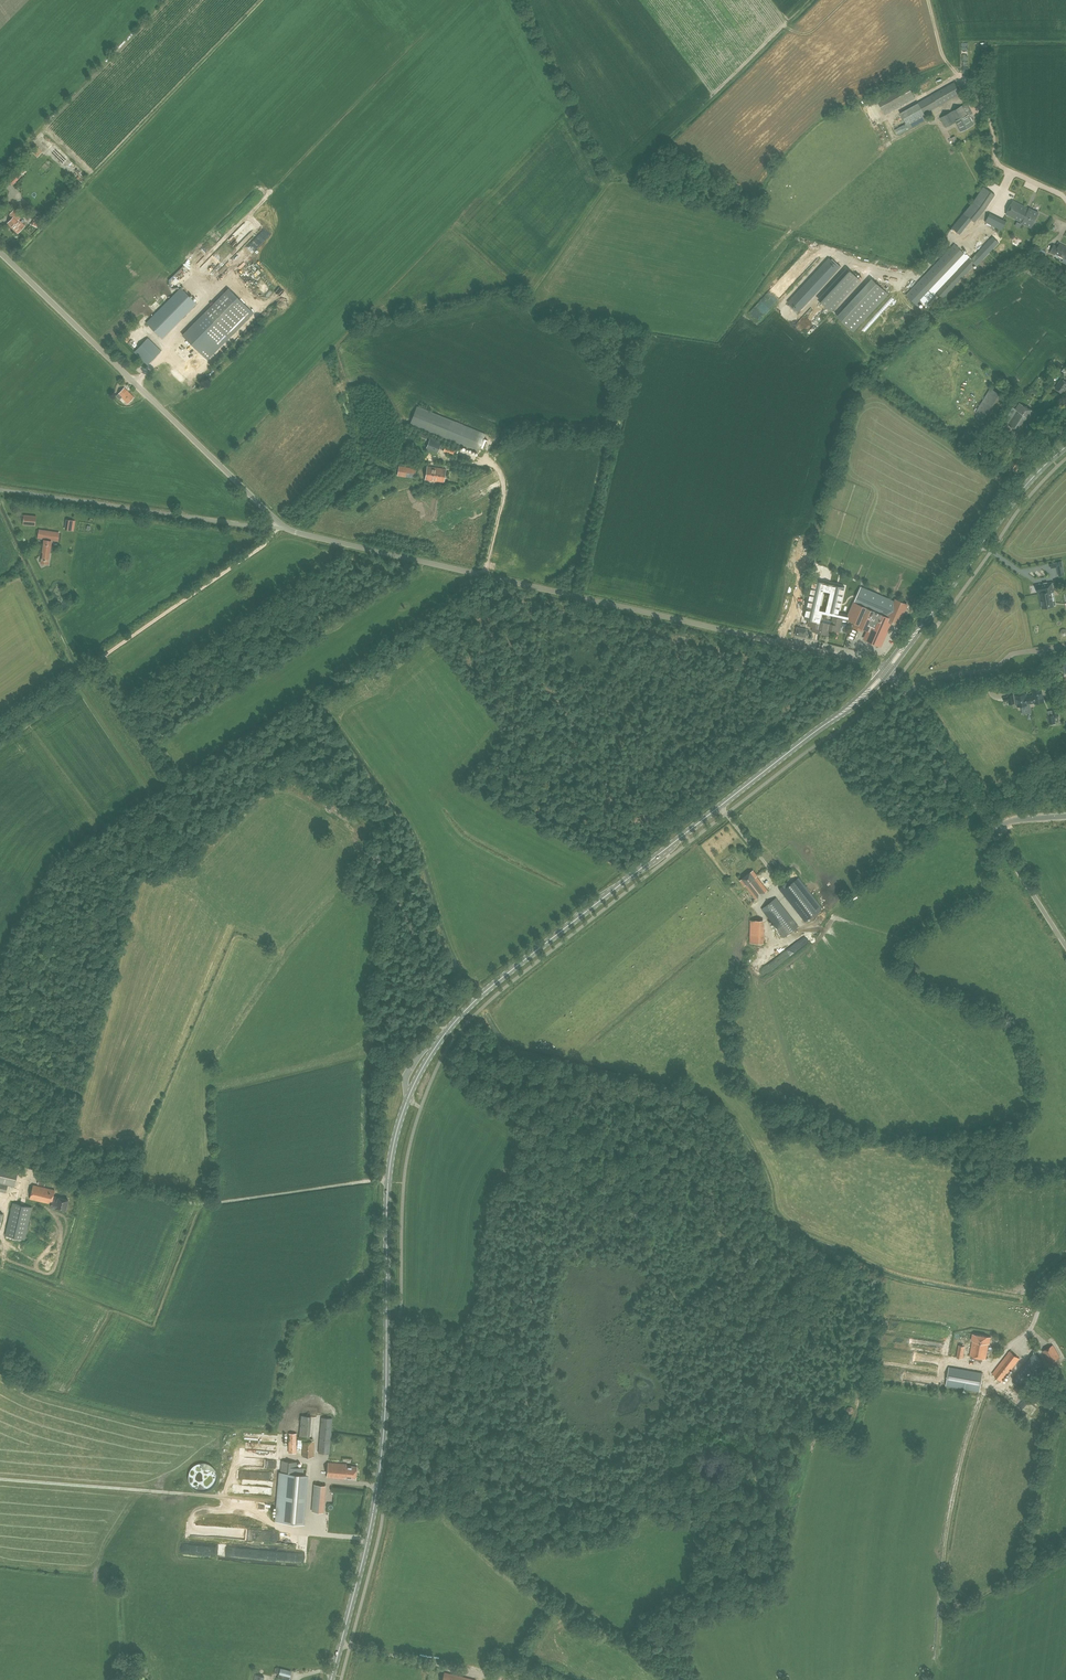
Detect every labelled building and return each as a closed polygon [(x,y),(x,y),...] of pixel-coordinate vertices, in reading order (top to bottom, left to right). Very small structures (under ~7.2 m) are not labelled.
[(917,102),(918,103),(924,114),(960,93),(954,81),(917,102)] [(915,98),(906,82),(876,98),(885,115),(915,98)] [(967,102),(940,117),(946,127),(955,122),(969,114),(973,112),(967,102)] [(969,114),(955,122),(960,131),(974,124),(969,114)] [(899,132),(900,135),(911,130),(909,127),(899,132)] [(955,136),(951,138),(955,145),(959,143),(955,136)] [(995,194),(983,186),(974,200),(952,227),(960,234),(972,220),(975,222),(984,210),(985,209),(989,204),(992,199),(995,194)] [(276,198),(270,203),(274,208),(281,203),(276,198)] [(1029,209),(1013,200),(1006,214),(1022,222),(1022,223),(1031,228),(1039,213),(1029,208),(1029,209)] [(18,233),(25,226),(18,220),(21,216),(14,209),(10,214),(13,218),(8,223),(18,233)] [(1002,230),(1006,221),(990,212),(985,222),(1002,230)] [(40,223),(42,219),(33,214),(31,218),(40,223)] [(977,266),(999,242),(993,236),(971,259),(969,258),(937,292),(943,298),(975,264),(977,266)] [(918,306),(966,255),(955,243),(906,295),(918,306)] [(1050,252),(1054,255),(1054,254),(1063,258),(1061,262),(1065,265),(1065,248),(1065,247),(1059,244),(1057,247),(1053,245),(1050,252)] [(251,263),(264,248),(262,246),(249,261),(251,263)] [(1040,249),(1037,254),(1044,258),(1047,252),(1040,249)] [(799,312),(840,267),(829,257),(787,302),(799,312)] [(179,270),(185,275),(190,270),(184,265),(179,270)] [(831,311),(860,280),(849,269),(820,300),(831,311)] [(790,280),(789,279),(753,312),(760,320),(774,306),(774,305),(792,288),(790,286),(794,283),(792,281),(794,280),(792,278),(790,280)] [(889,294),(872,278),(836,316),(853,332),(889,294)] [(181,287),(170,298),(187,314),(198,303),(181,287)] [(228,288),(205,312),(230,337),(254,313),(228,288)] [(187,314),(170,298),(146,322),(162,339),(187,314)] [(230,337),(205,312),(182,335),(207,360),(230,337)] [(140,346),(135,352),(148,364),(153,359),(140,346)] [(174,392),(188,377),(182,372),(168,387),(174,392)] [(1063,393),(1065,388),(1065,381),(1061,379),(1055,388),(1063,393)] [(122,397),(128,403),(134,397),(124,388),(118,394),(119,394),(117,396),(120,399),(122,397)] [(1005,397),(990,388),(975,412),(990,421),(1005,397)] [(1030,418),(1034,412),(1019,403),(1015,409),(1013,407),(1004,421),(1008,423),(1007,423),(1021,432),(1029,418),(1030,418)] [(486,434),(417,406),(409,424),(478,452),(486,434)] [(1007,440),(991,428),(986,435),(999,446),(1001,447),(1007,440)] [(437,453),(442,443),(430,438),(426,449),(437,453)] [(454,456),(457,450),(445,445),(443,451),(454,456)] [(408,466),(416,462),(410,448),(402,452),(408,466)] [(1018,472),(1027,456),(1015,449),(1006,465),(1018,472)] [(415,478),(415,473),(416,468),(399,466),(398,470),(398,475),(415,478)] [(444,483),(446,469),(427,466),(425,480),(444,483)] [(35,525),(35,522),(36,516),(24,515),(23,524),(35,525)] [(75,520),(67,518),(65,529),(74,530),(75,520)] [(51,536),(47,535),(46,540),(45,540),(44,548),(44,547),(44,550),(43,550),(43,551),(44,552),(42,562),(48,563),(50,552),(51,553),(51,551),(50,551),(51,548),(50,548),(51,541),(51,536)] [(821,627),(823,622),(822,622),(824,613),(833,615),(838,616),(837,618),(842,619),(841,621),(849,623),(850,620),(856,622),(854,626),(862,630),(864,628),(868,630),(865,638),(878,643),(882,645),(892,621),(898,624),(907,604),(896,599),(895,601),(861,586),(848,616),(836,613),(840,594),(843,595),(845,587),(836,585),(836,586),(813,581),(804,620),(808,621),(807,627),(817,629),(817,626),(821,627)] [(1040,592),(1042,608),(1054,606),(1053,601),(1055,601),(1053,591),(1054,591),(1053,587),(1055,587),(1054,582),(1052,582),(1037,585),(1038,592),(1040,592)] [(842,619),(837,618),(838,616),(833,615),(831,624),(829,623),(823,622),(821,627),(817,626),(817,629),(816,631),(827,633),(828,629),(839,631),(842,619)] [(806,637),(807,630),(797,627),(796,634),(806,637)] [(1034,695),(1029,696),(1030,703),(1035,702),(1035,703),(1044,702),(1043,698),(1041,686),(1032,688),(1034,695)] [(1026,694),(1016,695),(1018,706),(1025,705),(1027,713),(1031,713),(1030,703),(1029,696),(1026,696),(1026,694)] [(1059,716),(1058,709),(1052,710),(1053,715),(1048,716),(1050,724),(1060,722),(1059,716)] [(756,899),(768,890),(757,876),(758,875),(753,870),(740,880),(745,885),(756,899)] [(805,921),(822,908),(799,877),(790,884),(788,881),(780,888),(805,921)] [(762,908),(778,929),(784,937),(798,926),(776,898),(762,908)] [(764,943),(764,920),(751,920),(750,943),(764,943)] [(749,1029),(752,1018),(744,1016),(742,1023),(749,1024),(748,1028),(749,1029)] [(13,1168),(13,1167),(0,1164),(0,1192),(0,1191),(6,1192),(7,1185),(14,1187),(18,1169),(13,1168)] [(44,1185),(46,1178),(40,1177),(38,1184),(44,1185)] [(66,1210),(68,1199),(59,1197),(58,1199),(53,1198),(55,1189),(33,1184),(30,1198),(51,1203),(51,1206),(56,1207),(66,1210)] [(32,1207),(12,1203),(5,1235),(25,1240),(32,1207)] [(989,1343),(991,1337),(973,1334),(972,1340),(973,1341),(970,1356),(986,1359),(989,1343)] [(963,1358),(965,1346),(958,1345),(956,1357),(963,1358)] [(1050,1363),(1060,1357),(1053,1345),(1043,1351),(1050,1363)] [(1002,1381),(1020,1358),(1010,1351),(992,1373),(1002,1381)] [(1022,1386),(1043,1359),(1034,1352),(1014,1380),(1022,1386)] [(982,1373),(977,1372),(977,1371),(949,1366),(946,1385),(973,1390),(974,1390),(979,1391),(982,1373)] [(310,1438),(312,1416),(301,1415),(299,1437),(310,1438)] [(329,1453),(332,1418),(322,1417),(319,1452),(329,1453)] [(296,1453),(297,1433),(289,1433),(289,1452),(296,1453)] [(314,1441),(303,1440),(303,1456),(314,1456),(314,1441)] [(298,1462),(282,1460),(281,1473),(279,1473),(275,1522),(304,1525),(308,1475),(297,1474),(298,1462)] [(356,1478),(357,1466),(346,1465),(346,1463),(328,1462),(327,1477),(345,1478),(345,1477),(356,1478)] [(325,1486),(314,1485),(312,1512),(323,1513),(325,1486)] [(192,1528),(192,1536),(209,1535),(209,1526),(201,1526),(201,1528),(192,1528)] [(281,1669),(279,1674),(290,1677),(290,1676),(292,1671),(281,1668),(281,1669)] [(445,1672),(443,1679),(476,1679),(445,1672)]
